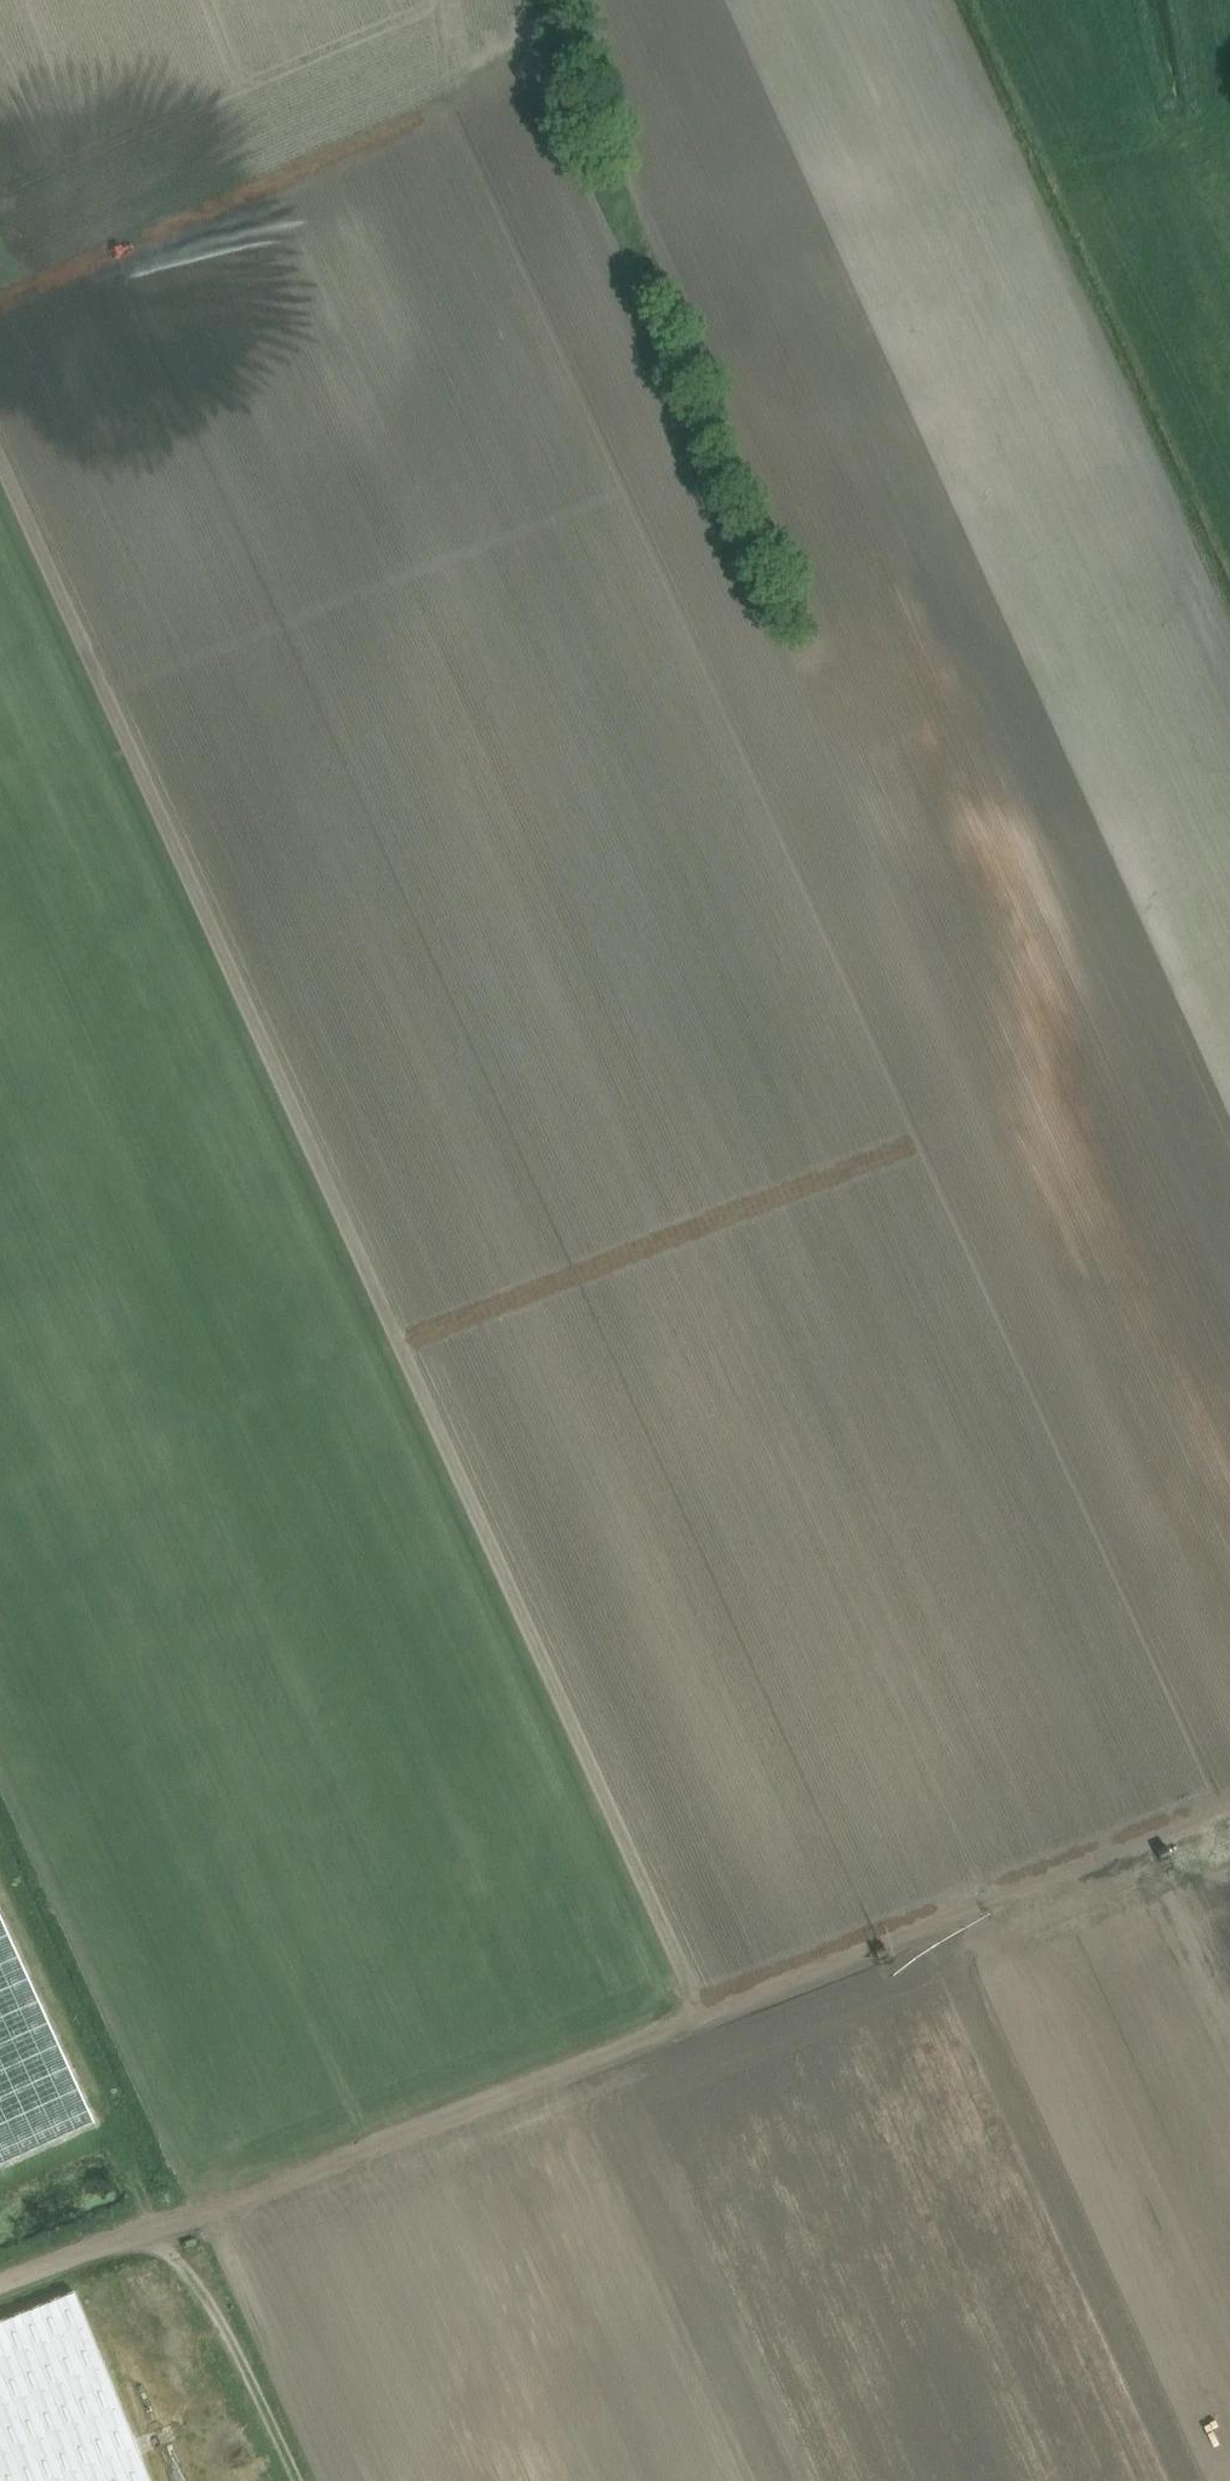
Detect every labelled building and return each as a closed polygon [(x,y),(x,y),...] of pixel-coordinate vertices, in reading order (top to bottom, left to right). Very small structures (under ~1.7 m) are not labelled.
[(97,2121),(0,1909),(0,2165),(97,2121)] [(78,2295),(0,2326),(0,2480),(152,2480),(78,2295)]
